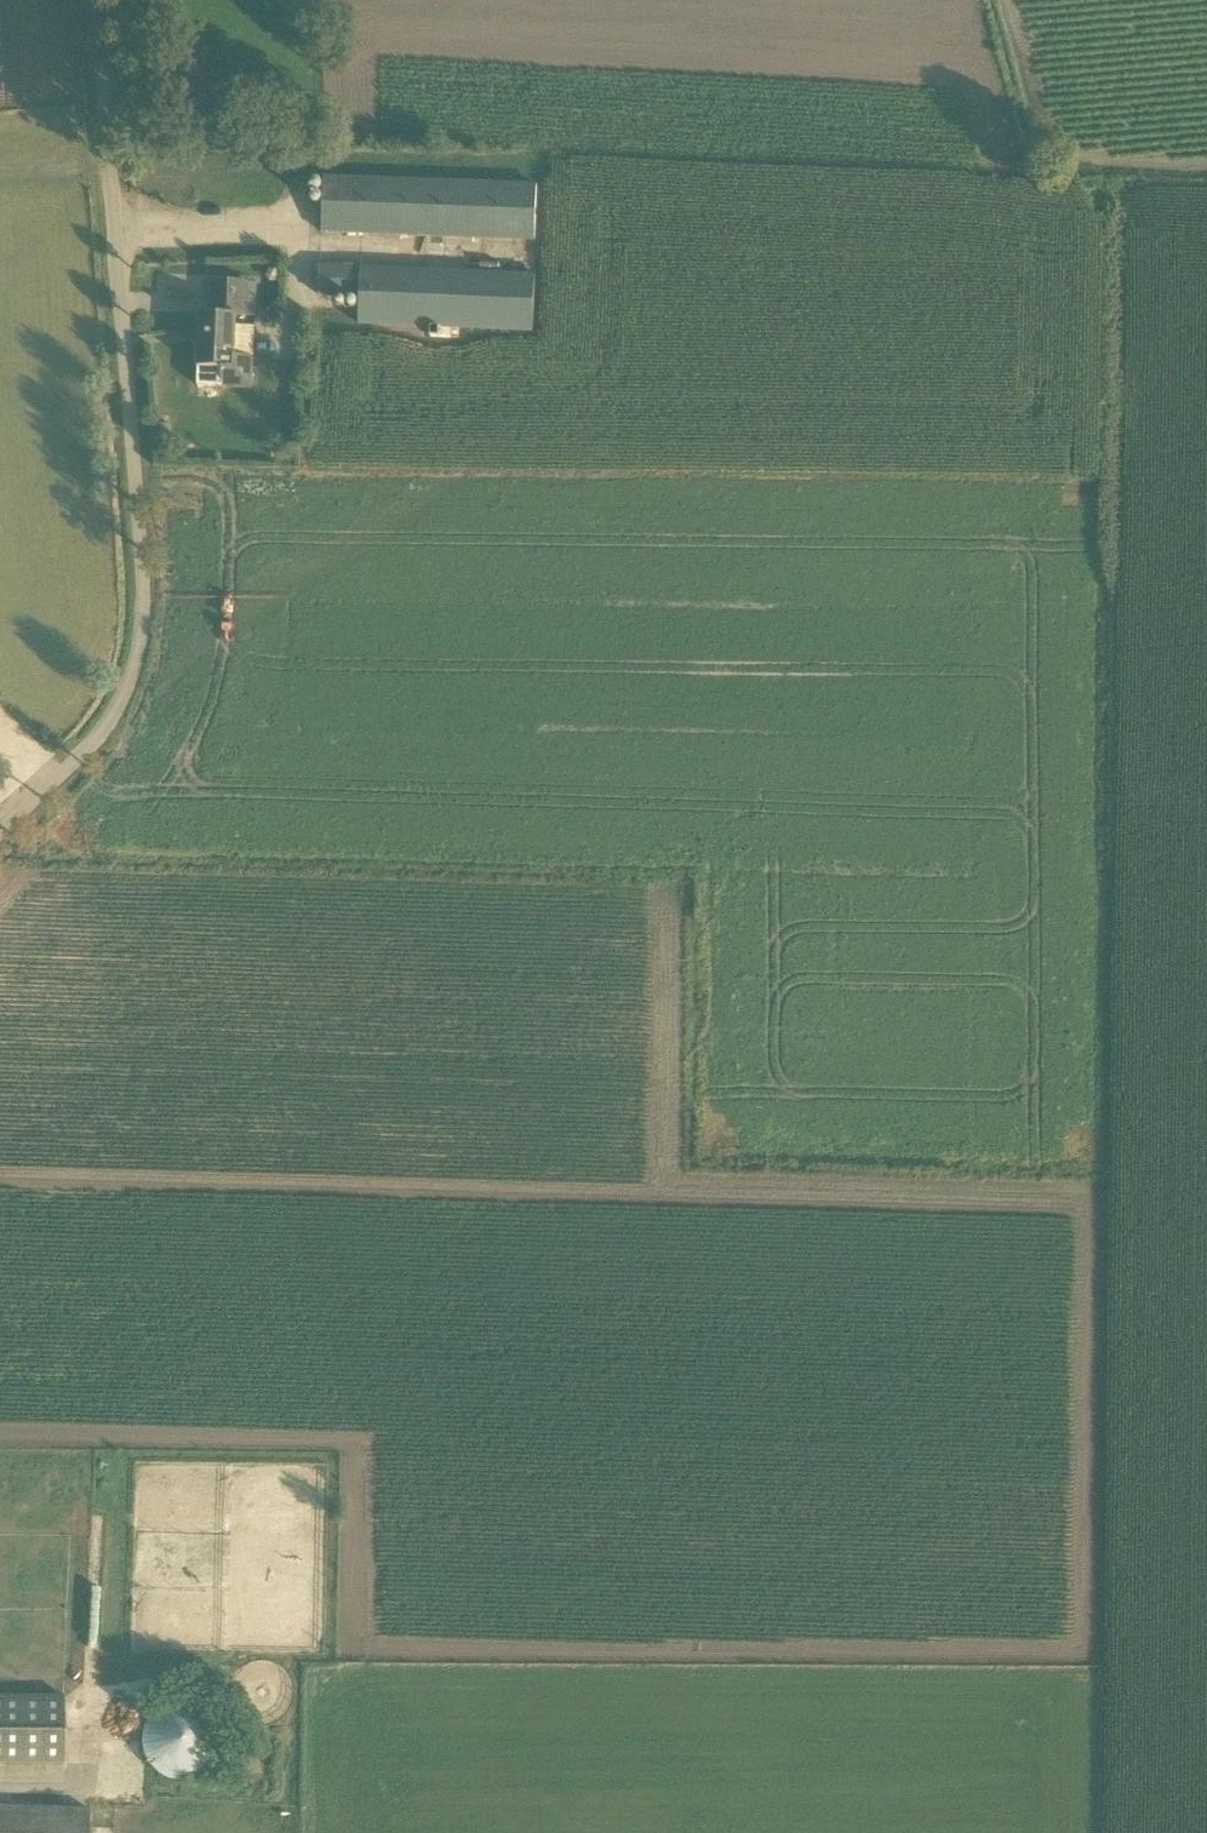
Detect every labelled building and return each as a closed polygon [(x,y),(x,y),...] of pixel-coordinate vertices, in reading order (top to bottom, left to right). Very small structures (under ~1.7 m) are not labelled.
[(535,241),(537,186),(324,177),(322,232),(535,241)] [(532,332),(535,276),(320,266),(319,295),(359,297),(358,324),(532,332)] [(200,314),(198,368),(222,369),(221,387),(251,388),(252,357),(235,357),(237,316),(248,316),(249,282),(211,281),(209,315),(200,314)] [(64,1764),(65,1699),(0,1698),(0,1764),(64,1764)] [(200,1707),(194,1704),(187,1703),(180,1702),(173,1703),(167,1704),(161,1707),(155,1711),(150,1716),(146,1722),(143,1728),(142,1734),(141,1741),(142,1748),(143,1755),(146,1761),(150,1766),(155,1771),(161,1775),(167,1778),(173,1780),(180,1780),(187,1780),(194,1778),(200,1775),(205,1771),(210,1766),(214,1761),(217,1755),(219,1748),(219,1741),(219,1734),(217,1728),(214,1722),(210,1716),(205,1711),(200,1707)] [(89,1809),(23,1807),(0,1806),(0,1832),(88,1832),(89,1809)]
